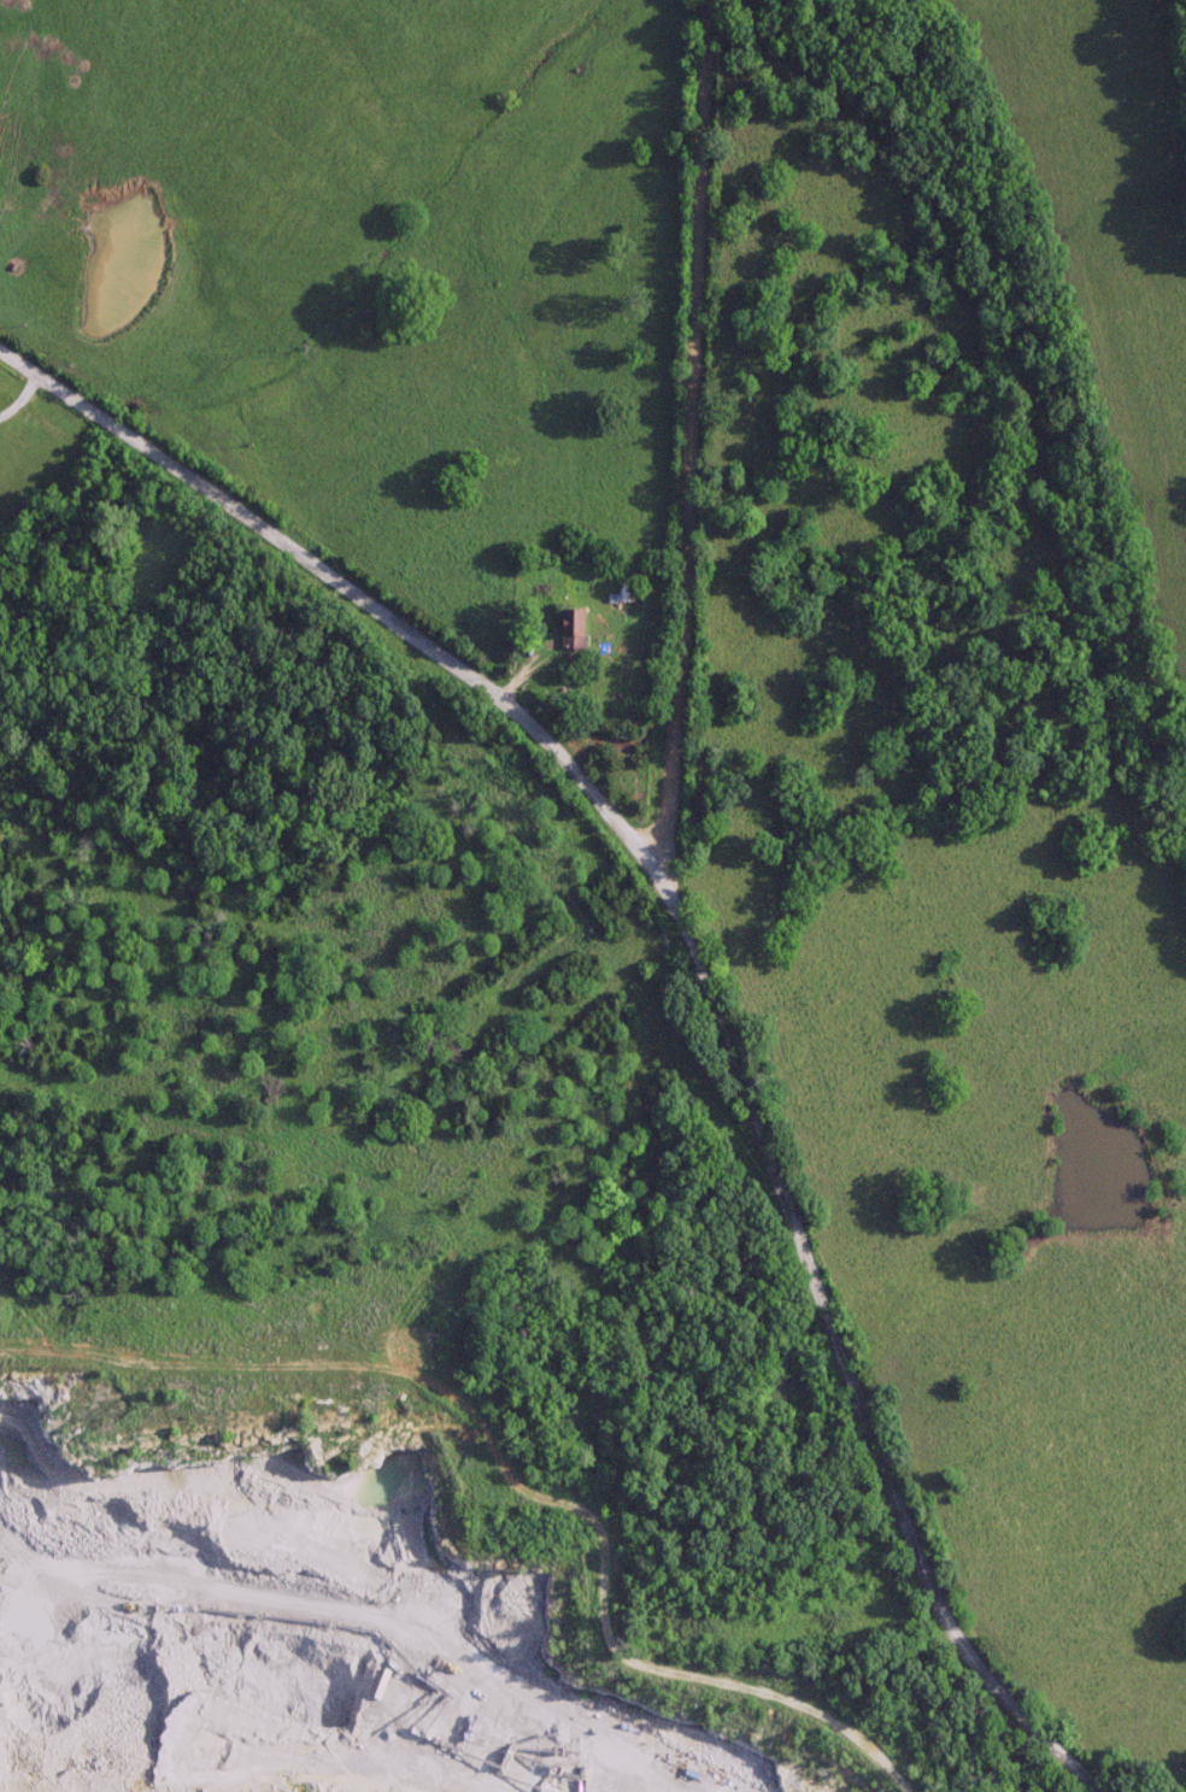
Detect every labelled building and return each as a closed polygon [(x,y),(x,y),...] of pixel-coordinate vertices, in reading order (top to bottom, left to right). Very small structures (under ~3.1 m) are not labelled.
[(583,607),(559,607),(559,647),(583,647),(583,607)]
